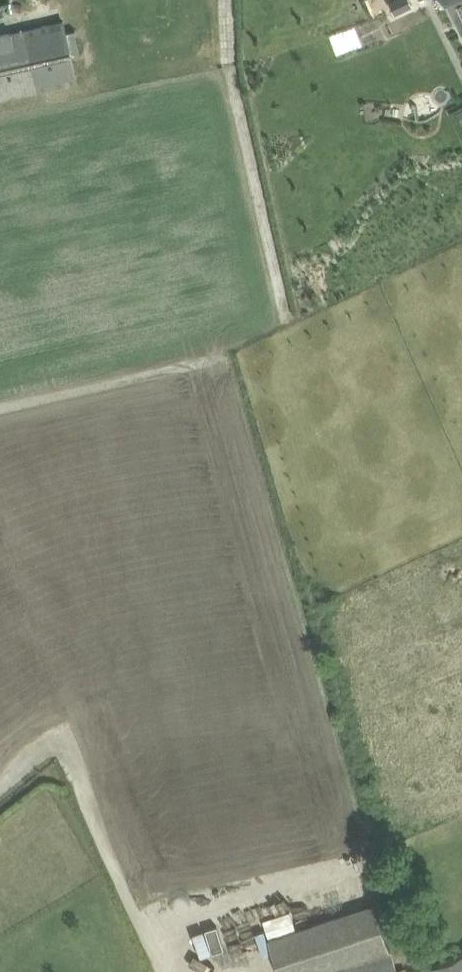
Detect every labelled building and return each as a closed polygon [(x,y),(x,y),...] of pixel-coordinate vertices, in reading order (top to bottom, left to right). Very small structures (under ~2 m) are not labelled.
[(444,4),(448,2),(461,32),(461,0),(442,0),(444,4)] [(0,35),(0,99),(40,89),(80,80),(67,21),(26,29),(0,35)] [(375,904),(269,940),(280,971),(398,971),(375,904)] [(436,965),(439,971),(461,971),(461,953),(436,965)]
